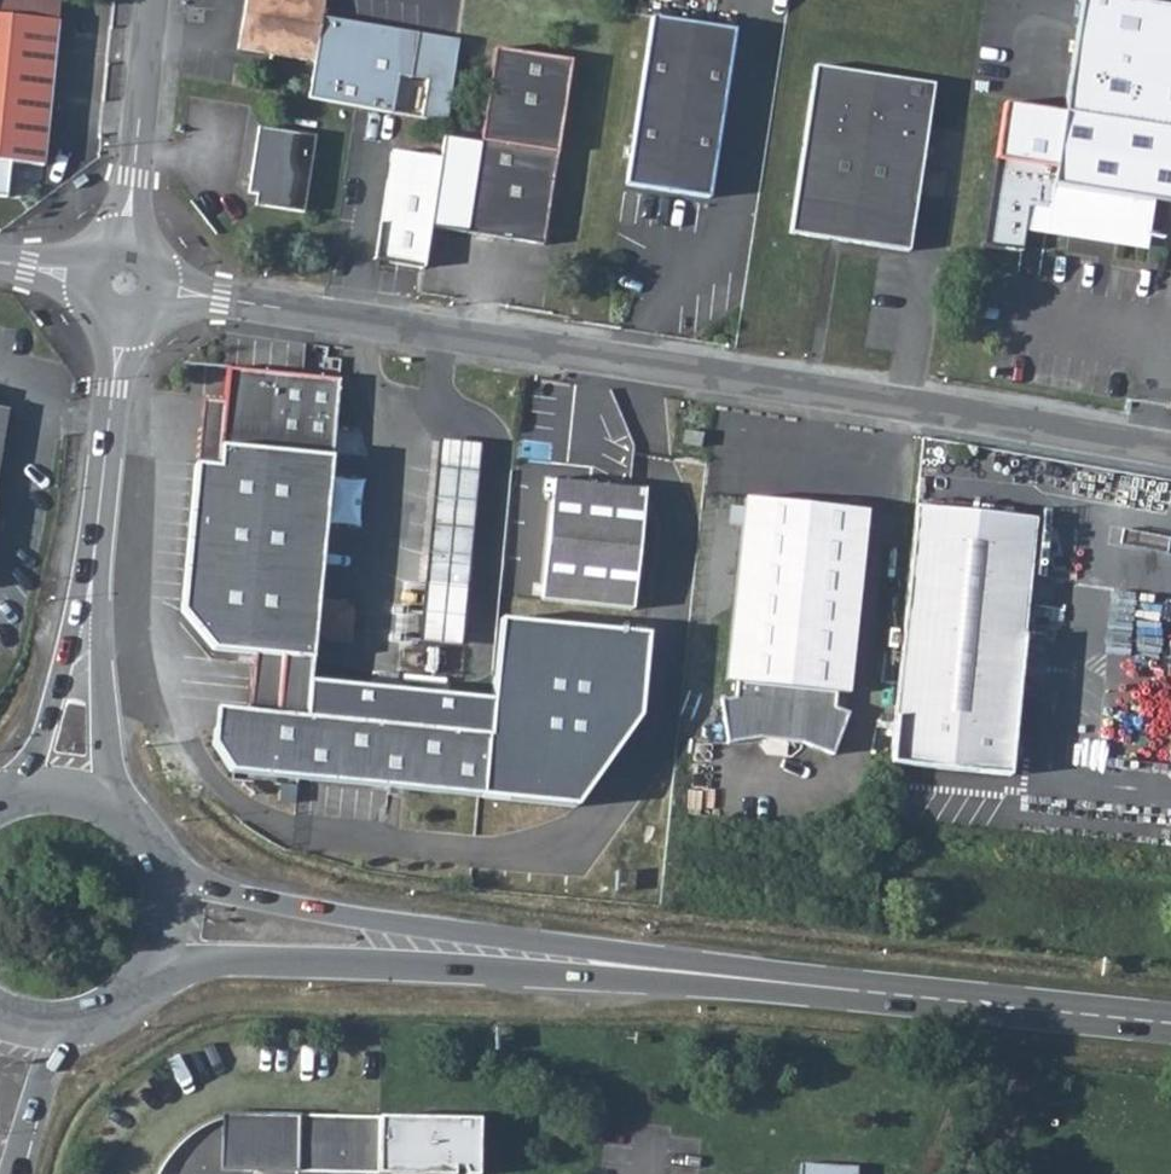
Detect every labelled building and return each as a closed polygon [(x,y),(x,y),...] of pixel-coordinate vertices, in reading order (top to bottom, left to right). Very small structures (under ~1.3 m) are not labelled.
[(43,158),(55,0),(0,0),(0,191),(8,192),(12,156),(43,158)] [(243,38),(320,51),(314,87),(397,101),(403,64),(416,66),(423,21),(326,5),(327,0),(250,0),(243,38)] [(983,243),(1022,248),(1025,225),(1143,242),(1150,195),(1170,198),(1170,1),(1161,0),(1080,0),(1064,108),(1005,99),(983,243)] [(730,21),(649,10),(625,177),(707,189),(730,21)] [(439,24),(423,21),(416,66),(432,68),(439,24)] [(462,28),(439,24),(432,68),(426,105),(448,109),(462,28)] [(489,42),(463,227),(541,238),(567,53),(489,42)] [(936,78),(818,59),(790,225),(909,244),(936,78)] [(268,198),(304,204),(316,126),(259,117),(248,184),(269,187),(268,198)] [(442,147),(393,139),(375,246),(423,255),(442,147)] [(344,374),(228,363),(216,460),(194,459),(188,547),(187,607),(202,620),(216,643),(258,647),(252,706),(223,702),(219,740),(237,764),(485,787),(490,728),(311,708),(319,629),(322,593),(327,542),(330,518),(334,470),(344,374)] [(702,422),(689,419),(689,431),(702,432),(702,422)] [(443,436),(434,548),(470,551),(479,439),(443,436)] [(334,470),(330,518),(364,522),(369,473),(334,470)] [(558,472),(544,592),(693,607),(706,487),(558,472)] [(754,729),(769,728),(807,733),(835,748),(847,705),(835,697),(838,684),(848,686),(850,678),(870,505),(749,491),(729,672),(741,674),(740,688),(728,692),(733,734),(754,729)] [(1036,513),(914,498),(885,759),(1010,774),(1036,513)] [(434,548),(431,576),(467,579),(470,551),(434,548)] [(431,576),(426,633),(429,634),(462,637),(467,579),(431,576)] [(351,595),(322,593),(319,629),(355,632),(358,603),(351,595)] [(370,1173),(378,1173),(379,1116),(251,1114),(250,1172),(370,1173)] [(378,1173),(478,1173),(480,1119),(379,1116),(378,1173)] [(857,1167),(802,1163),(801,1173),(857,1173),(857,1167)]
